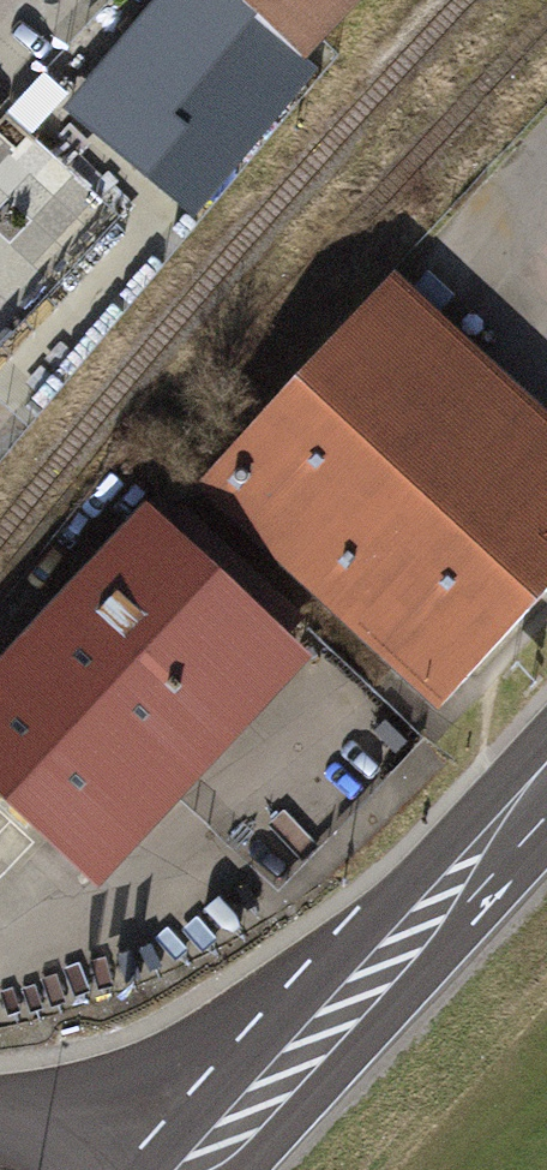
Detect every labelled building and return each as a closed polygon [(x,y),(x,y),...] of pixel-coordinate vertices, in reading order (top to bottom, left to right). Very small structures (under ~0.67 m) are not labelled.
[(306,77),(214,0),(154,0),(64,106),(191,213),(306,77)] [(308,53),(356,0),(250,0),(308,53)] [(188,482),(421,707),(546,577),(546,454),(375,288),(188,482)] [(472,326),(512,360),(537,331),(498,297),(472,326)] [(0,645),(0,825),(71,891),(278,671),(118,520),(0,645)]
